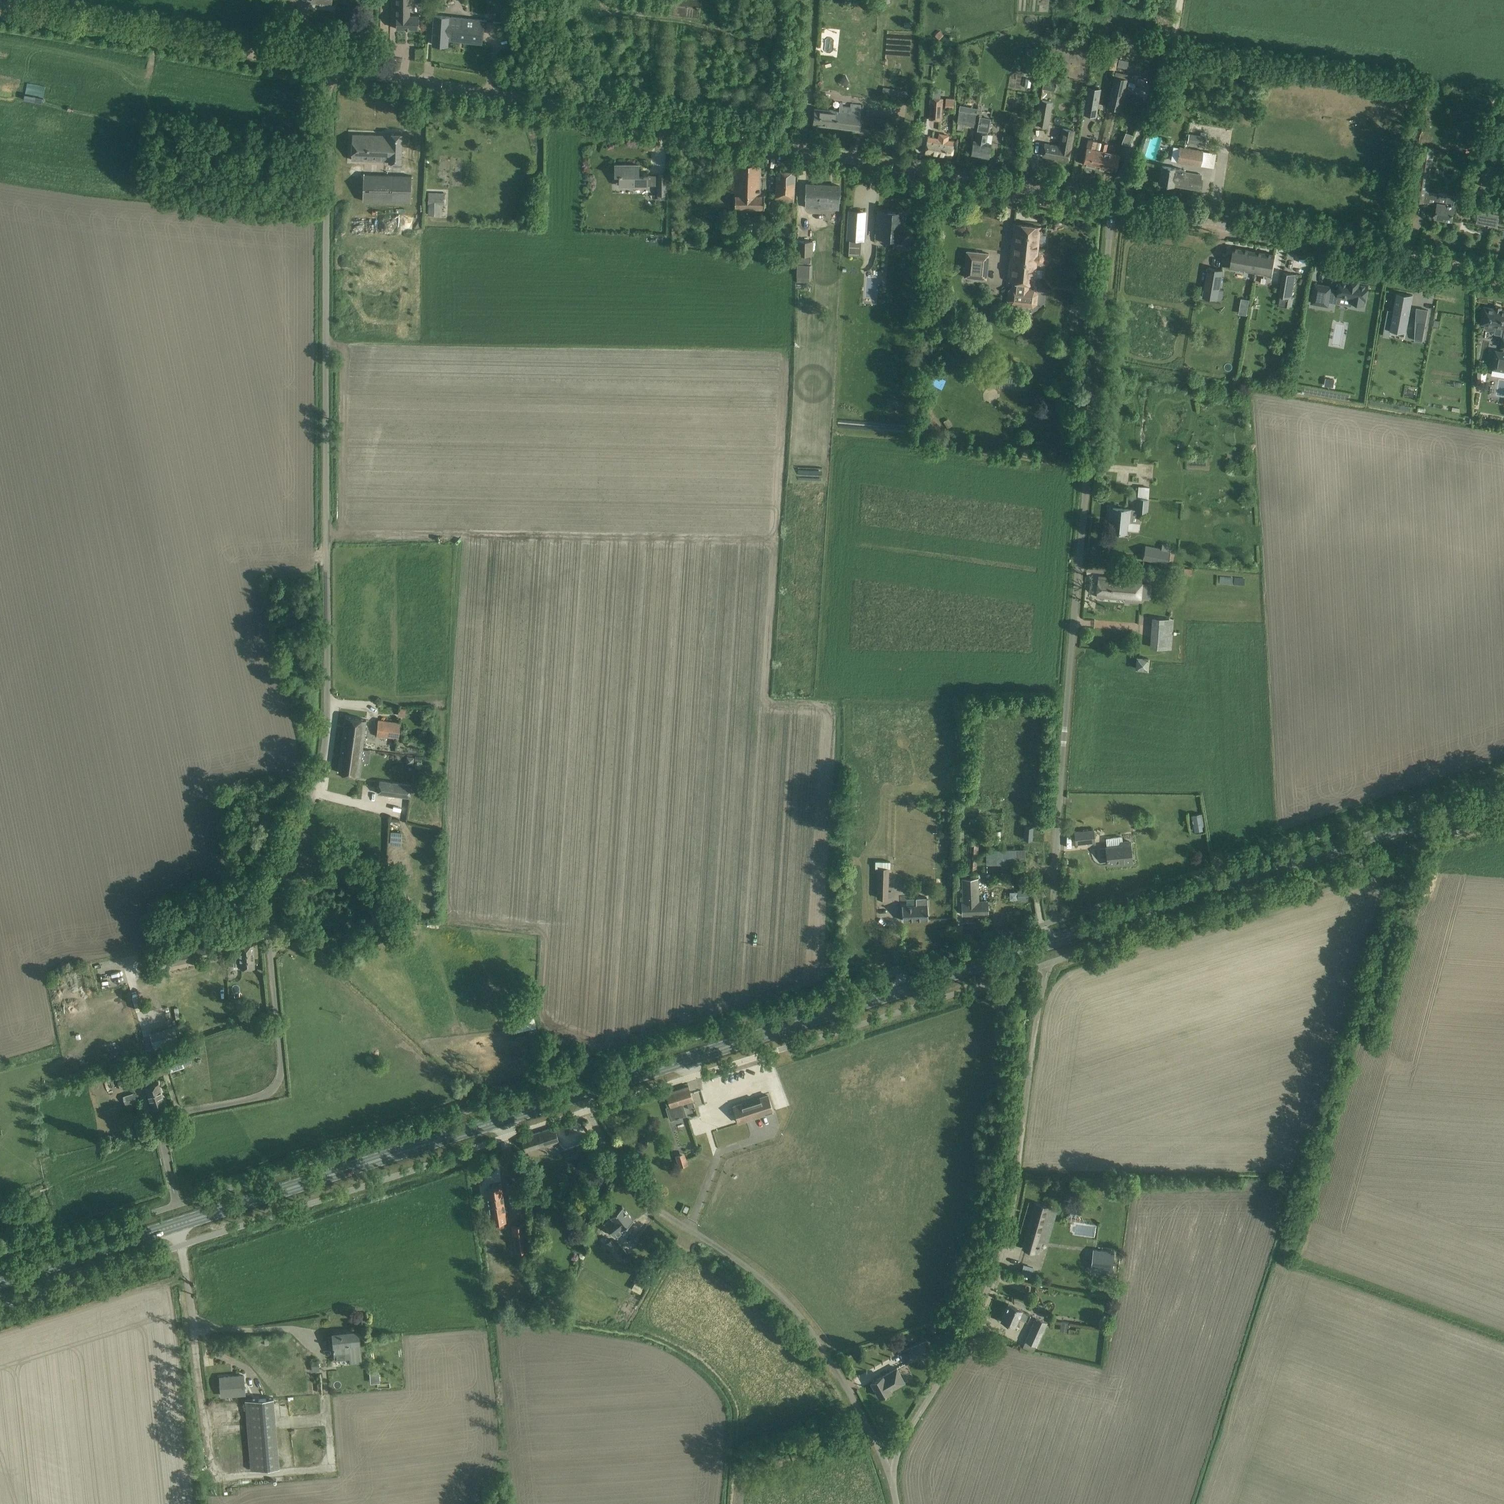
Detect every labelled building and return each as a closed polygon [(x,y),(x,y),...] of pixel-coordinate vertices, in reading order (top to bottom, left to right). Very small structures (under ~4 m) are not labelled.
[(419,19),(419,16),(410,16),(410,0),(398,0),(398,16),(397,16),(397,19),(397,29),(419,29),(419,19)] [(508,0),(501,20),(509,23),(516,3),(508,0)] [(482,43),(483,33),(484,20),(434,15),(433,34),(432,44),(447,45),(448,40),(482,43)] [(1036,68),(1038,51),(1029,49),(1027,67),(1036,68)] [(1106,66),(1115,69),(1119,58),(1110,54),(1106,66)] [(1120,58),(1118,66),(1128,68),(1129,60),(1120,58)] [(1115,76),(1109,103),(1120,105),(1126,79),(1115,76)] [(1054,90),(1056,80),(1044,78),(1042,88),(1054,90)] [(1097,116),(1101,88),(1097,88),(1092,87),(1087,87),(1083,114),(1097,116)] [(931,97),(930,119),(942,120),(943,98),(940,98),(933,98),(931,97)] [(955,106),(954,97),(946,97),(946,106),(955,106)] [(1048,125),(1052,102),(1040,100),(1036,123),(1048,125)] [(860,130),(861,120),(862,105),(851,104),(850,106),(842,105),(842,103),(840,102),(839,111),(814,108),(814,114),(813,124),(860,130)] [(976,114),(959,111),(957,123),(958,123),(956,129),(962,130),(963,124),(974,126),(976,114)] [(887,132),(889,120),(871,118),(870,130),(887,132)] [(973,140),(970,155),(988,158),(991,143),(986,142),(987,134),(988,128),(989,128),(990,120),(979,118),(977,126),(978,126),(977,132),(975,140),(973,140)] [(1068,160),(1070,151),(1074,130),(1063,128),(1059,146),(1045,143),(1042,155),(1068,160)] [(388,136),(352,135),(351,159),(389,160),(389,162),(401,163),(402,134),(388,133),(388,136)] [(951,157),(953,147),(954,141),(948,140),(949,135),(938,133),(938,138),(928,137),(927,143),(925,153),(951,157)] [(915,151),(917,136),(904,134),(902,149),(915,151)] [(1206,144),(1207,137),(1186,134),(1185,140),(1188,140),(1188,141),(1206,144)] [(1082,164),(1096,167),(1100,150),(1099,150),(1095,149),(1097,141),(1088,139),(1085,154),(1082,164)] [(1107,143),(1101,142),(1099,150),(1100,150),(1096,167),(1115,171),(1119,155),(1105,151),(1107,143)] [(1420,146),(1411,200),(1414,200),(1427,202),(1428,195),(1429,191),(1430,180),(1433,160),(1435,148),(1420,146)] [(1203,151),(1179,147),(1177,162),(1201,166),(1203,151)] [(764,208),(764,205),(764,195),(759,195),(760,164),(728,163),(727,192),(735,192),(734,207),(764,208)] [(665,195),(666,185),(666,175),(648,175),(648,173),(639,173),(639,165),(614,164),(614,174),(614,175),(619,175),(619,185),(657,186),(657,195),(665,195)] [(1198,189),(1200,179),(1201,175),(1184,172),(1184,169),(1172,167),(1162,166),(1159,183),(1173,185),(1174,181),(1182,183),(1181,186),(1198,189)] [(793,205),(795,181),(795,171),(777,170),(776,180),(775,204),(793,205)] [(363,175),(363,201),(411,202),(411,176),(363,175)] [(1473,185),(1471,190),(1483,193),(1484,188),(1488,189),(1491,180),(1483,177),(1482,181),(1476,179),(1473,185)] [(839,201),(839,196),(840,186),(806,184),(805,194),(805,199),(806,199),(805,207),(825,208),(825,200),(839,201)] [(441,204),(444,204),(445,193),(429,193),(429,203),(428,215),(440,215),(441,204)] [(1428,195),(1427,202),(1437,204),(1437,207),(1435,217),(1452,220),(1454,210),(1454,205),(1453,205),(1455,195),(1439,193),(1439,197),(1428,195)] [(850,211),(848,238),(862,239),(864,212),(850,211)] [(1478,223),(1499,225),(1500,213),(1479,211),(1478,223)] [(885,238),(902,238),(903,216),(894,215),(894,213),(885,213),(885,215),(877,215),(876,235),(885,236),(885,238)] [(1033,289),(1034,283),(1036,263),(1038,263),(1041,263),(1044,261),(1045,259),(1044,256),(1042,254),(1040,253),(1037,253),(1040,227),(1016,224),(1010,281),(1013,282),(1012,287),(1008,290),(1007,300),(1011,305),(1033,307),(1037,304),(1039,293),(1035,289),(1033,289)] [(796,240),(796,254),(812,255),(813,240),(796,240)] [(848,242),(847,266),(866,267),(867,242),(848,242)] [(1233,248),(1230,267),(1246,270),(1255,272),(1257,264),(1253,263),(1255,251),(1250,250),(1233,248)] [(986,277),(988,254),(967,251),(965,274),(986,277)] [(1255,251),(1253,263),(1257,264),(1255,272),(1257,272),(1272,274),(1275,255),(1255,251)] [(797,263),(797,282),(809,282),(809,276),(812,276),(812,263),(797,263)] [(1208,267),(1203,297),(1222,300),(1223,290),(1220,289),(1223,270),(1208,267)] [(1279,296),(1291,298),(1295,274),(1283,272),(1279,296)] [(1337,300),(1338,295),(1352,298),(1352,302),(1364,304),(1364,300),(1365,300),(1368,284),(1359,282),(1359,280),(1350,278),(1350,281),(1340,279),(1339,290),(1331,288),(1331,287),(1315,284),(1312,302),(1328,305),(1329,298),(1337,300)] [(1413,295),(1397,292),(1393,310),(1388,309),(1385,324),(1391,325),(1390,327),(1406,330),(1413,295)] [(1240,317),(1249,318),(1250,300),(1242,300),(1240,317)] [(1481,323),(1485,324),(1485,325),(1485,327),(1486,329),(1488,330),(1489,331),(1492,330),(1494,329),(1495,327),(1495,326),(1503,327),(1503,310),(1495,309),(1484,307),(1481,323)] [(1415,326),(1415,340),(1422,341),(1428,310),(1416,308),(1415,326)] [(1295,329),(1289,335),(1293,339),(1299,333),(1295,329)] [(1495,349),(1492,369),(1503,371),(1503,351),(1495,349)] [(942,389),(946,380),(936,375),(932,384),(942,389)] [(949,418),(944,421),(948,428),(953,425),(949,418)] [(1149,498),(1138,497),(1137,510),(1148,511),(1149,498)] [(1111,530),(1111,531),(1126,532),(1127,521),(1130,521),(1131,509),(1113,508),(1112,522),(1109,522),(1109,530),(1111,530)] [(1170,551),(1146,546),(1143,559),(1167,564),(1170,551)] [(1095,596),(1108,597),(1139,600),(1141,580),(1097,576),(1095,596)] [(1148,658),(1137,657),(1136,668),(1147,669),(1148,658)] [(346,717),(342,746),(363,749),(365,733),(364,733),(366,719),(346,717)] [(377,736),(395,738),(400,739),(402,723),(378,720),(377,736)] [(342,746),(339,772),(359,775),(363,749),(342,746)] [(412,784),(379,780),(378,794),(410,798),(412,784)] [(938,809),(940,812),(943,812),(946,810),(947,807),(945,804),(941,803),(938,805),(938,809)] [(1201,814),(1194,815),(1196,829),(1203,828),(1203,825),(1201,814)] [(1033,826),(1025,825),(1024,839),(1032,839),(1033,826)] [(1074,832),(1075,843),(1095,841),(1094,829),(1074,832)] [(1108,847),(1106,847),(1106,848),(1102,848),(1100,850),(1101,855),(1102,856),(1107,856),(1108,863),(1122,862),(1122,863),(1132,862),(1130,841),(1122,842),(1121,837),(1111,838),(1107,843),(1108,847)] [(963,867),(978,867),(979,843),(964,842),(963,867)] [(1025,863),(1025,849),(986,849),(986,863),(1025,863)] [(887,898),(888,868),(878,867),(877,897),(887,898)] [(962,914),(988,913),(987,901),(978,901),(977,878),(963,879),(963,903),(962,903),(962,914)] [(1018,899),(1027,899),(1027,890),(1018,890),(1018,899)] [(928,919),(927,909),(927,897),(916,897),(916,905),(902,906),(902,910),(903,920),(928,919)] [(198,933),(177,937),(179,946),(199,943),(198,933)] [(240,945),(232,945),(233,954),(234,968),(241,967),(241,968),(254,967),(253,944),(240,945)] [(516,1031),(536,1027),(534,1018),(514,1022),(516,1031)] [(154,1046),(186,1039),(183,1023),(151,1030),(154,1046)] [(121,1088),(149,1078),(146,1068),(117,1078),(121,1088)] [(153,1109),(166,1105),(159,1082),(146,1086),(153,1109)] [(689,1086),(666,1093),(671,1106),(667,1107),(667,1109),(668,1113),(669,1116),(670,1119),(676,1117),(677,1119),(680,1118),(680,1117),(686,1115),(684,1110),(682,1103),(687,1102),(689,1109),(695,1108),(689,1086)] [(137,1101),(135,1092),(123,1096),(126,1104),(137,1101)] [(774,1112),(768,1094),(733,1106),(738,1123),(774,1112)] [(526,1151),(559,1141),(554,1127),(522,1137),(526,1151)] [(580,1143),(564,1149),(567,1160),(584,1154),(580,1143)] [(676,1155),(677,1159),(679,1166),(687,1164),(684,1153),(676,1155)] [(487,1187),(489,1197),(492,1223),(506,1221),(501,1185),(487,1187)] [(1036,1203),(1023,1247),(1032,1250),(1038,1252),(1041,1241),(1042,1240),(1039,1239),(1044,1223),(1052,1226),(1057,1209),(1049,1207),(1045,1206),(1036,1203)] [(609,1218),(604,1223),(615,1236),(623,1229),(622,1228),(633,1219),(625,1210),(625,1211),(623,1208),(624,1208),(622,1206),(611,1214),(610,1215),(612,1217),(609,1218)] [(524,1224),(512,1226),(516,1252),(528,1250),(524,1224)] [(611,1240),(605,1244),(617,1258),(618,1259),(627,1252),(617,1240),(614,1243),(611,1240)] [(1091,1269),(1111,1272),(1113,1253),(1093,1250),(1091,1269)] [(1034,1272),(1022,1268),(1020,1275),(1019,1278),(1031,1282),(1032,1278),(1034,1272)] [(633,1289),(639,1293),(647,1278),(640,1274),(633,1289)] [(1001,1319),(1010,1323),(1015,1325),(1018,1317),(1027,1321),(1031,1314),(1022,1310),(1017,1308),(1008,1304),(1001,1319)] [(1026,1340),(1037,1345),(1048,1322),(1037,1317),(1026,1340)] [(1061,1321),(1059,1331),(1068,1332),(1070,1322),(1061,1321)] [(333,1334),(333,1336),(335,1357),(350,1356),(351,1362),(361,1361),(360,1341),(359,1331),(351,1332),(351,1334),(342,1335),(342,1333),(333,1334)] [(901,1352),(905,1363),(930,1352),(928,1347),(935,1344),(933,1338),(901,1352)] [(312,1371),(320,1370),(319,1362),(311,1363),(312,1371)] [(905,1382),(897,1367),(871,1382),(879,1396),(905,1382)] [(371,1381),(381,1381),(380,1371),(371,1371),(371,1381)] [(227,1385),(222,1385),(222,1394),(245,1393),(243,1375),(226,1376),(227,1385)] [(251,1470),(280,1467),(274,1398),(246,1401),(251,1470)]
